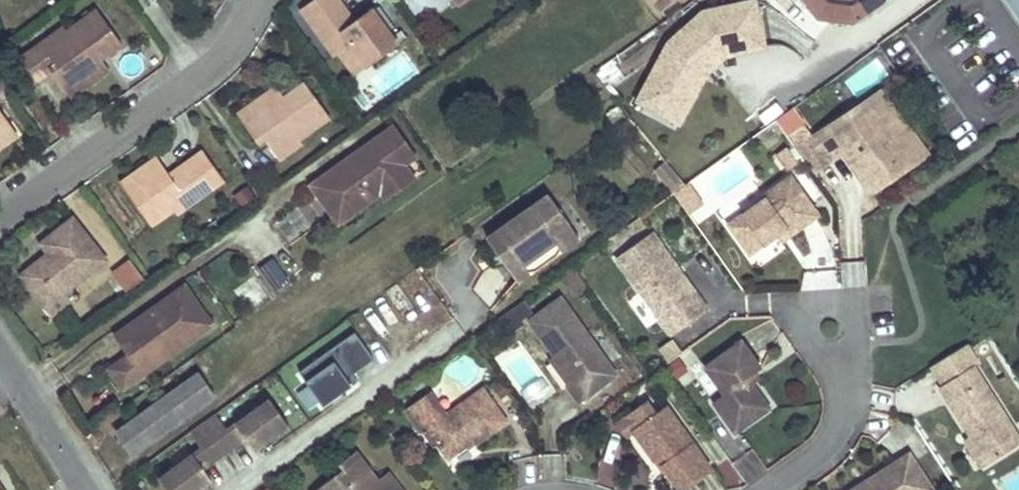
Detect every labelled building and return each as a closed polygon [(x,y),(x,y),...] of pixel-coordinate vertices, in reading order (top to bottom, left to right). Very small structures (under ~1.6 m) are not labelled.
[(299,10),(333,58),(339,54),(351,45),(368,68),(398,47),(372,10),(353,23),(350,25),(343,15),(346,13),(337,0),(312,0),(299,10)] [(639,99),(680,119),(707,68),(721,54),(762,44),(752,0),(750,0),(703,11),(668,42),(639,99)] [(817,21),(853,26),(865,18),(856,6),(849,11),(823,8),(817,0),(801,0),(817,21)] [(63,26),(39,44),(54,64),(48,68),(62,88),(83,72),(91,82),(108,70),(100,58),(106,54),(107,56),(121,45),(96,10),(66,32),(63,26)] [(346,13),(343,15),(350,25),(353,23),(346,13)] [(39,44),(9,66),(24,86),(48,68),(54,64),(39,44)] [(351,45),(339,54),(356,77),(368,68),(351,45)] [(83,72),(62,88),(70,98),(91,82),(83,72)] [(266,111),(245,126),(259,145),(265,140),(280,160),(303,144),(300,141),(331,119),(305,84),(289,94),(291,96),(286,100),(277,89),(259,102),(266,111)] [(874,91),(858,102),(877,128),(893,118),(874,91)] [(266,111),(259,102),(238,117),(245,126),(266,111)] [(864,193),(920,155),(893,118),(877,128),(858,102),(804,139),(822,165),(838,155),(864,193)] [(9,125),(0,113),(0,131),(9,125)] [(16,136),(9,125),(0,131),(0,146),(16,136)] [(384,128),(372,136),(400,175),(411,166),(384,128)] [(400,175),(372,136),(301,188),(332,233),(377,201),(379,191),(400,175)] [(804,139),(794,146),(812,172),(822,165),(804,139)] [(158,157),(121,184),(152,227),(174,212),(177,217),(226,183),(204,151),(179,168),(181,169),(172,177),(158,157)] [(407,185),(400,175),(379,191),(377,201),(380,205),(407,185)] [(784,238),(813,218),(784,177),(756,198),(760,203),(722,229),(743,259),(772,238),(780,233),(784,238)] [(673,193),(690,211),(703,199),(686,181),(673,193)] [(549,195),(487,238),(511,272),(573,228),(549,195)] [(74,219),(42,244),(50,255),(55,262),(49,266),(44,260),(23,276),(47,308),(72,288),(107,261),(74,219)] [(780,233),(772,238),(776,244),(784,238),(780,233)] [(647,234),(643,237),(698,317),(703,313),(647,234)] [(698,317),(643,237),(609,260),(665,339),(698,317)] [(273,254),(254,268),(271,292),(290,278),(273,254)] [(50,255),(44,260),(49,266),(55,262),(50,255)] [(128,261),(112,272),(127,293),(143,281),(128,261)] [(213,325),(184,285),(113,336),(122,348),(129,344),(134,350),(127,355),(119,361),(133,382),(213,325)] [(72,288),(47,308),(54,318),(80,298),(72,288)] [(575,406),(612,380),(554,299),(522,322),(551,362),(554,360),(572,385),(563,391),(575,406)] [(356,332),(301,371),(325,406),(359,380),(354,375),(376,359),(356,332)] [(476,350),(470,342),(458,351),(464,359),(476,350)] [(129,344),(122,348),(127,355),(134,350),(129,344)] [(759,372),(739,344),(701,371),(720,398),(709,406),(730,435),(766,410),(749,388),(745,381),(752,377),(759,372)] [(989,465),(1018,446),(1018,436),(975,367),(979,364),(968,346),(933,368),(944,388),(941,390),(970,437),(989,465)] [(545,366),(563,391),(572,385),(554,360),(551,362),(545,366)] [(119,361),(108,369),(123,389),(133,382),(119,361)] [(198,374),(117,432),(132,454),(214,396),(198,374)] [(756,383),(752,377),(745,381),(749,388),(756,383)] [(477,389),(438,416),(421,394),(396,412),(413,435),(419,431),(430,446),(440,461),(458,449),(465,443),(469,447),(501,424),(477,389)] [(217,413),(204,422),(226,453),(246,438),(255,449),(289,425),(271,399),(228,429),(217,413)] [(621,440),(628,435),(650,419),(642,407),(612,428),(621,440)] [(661,411),(650,419),(628,435),(648,464),(652,461),(659,456),(663,462),(656,467),(672,489),(680,489),(705,472),(661,411)] [(191,431),(203,448),(160,478),(168,489),(198,489),(213,479),(205,468),(226,453),(204,422),(191,431)] [(424,451),(430,446),(419,431),(413,435),(424,451)] [(989,465),(970,437),(963,441),(981,470),(989,465)] [(461,453),(469,447),(465,443),(458,449),(461,453)] [(849,489),(926,489),(903,453),(849,489)] [(350,456),(334,467),(340,476),(321,489),(391,489),(381,477),(371,486),(350,456)]
